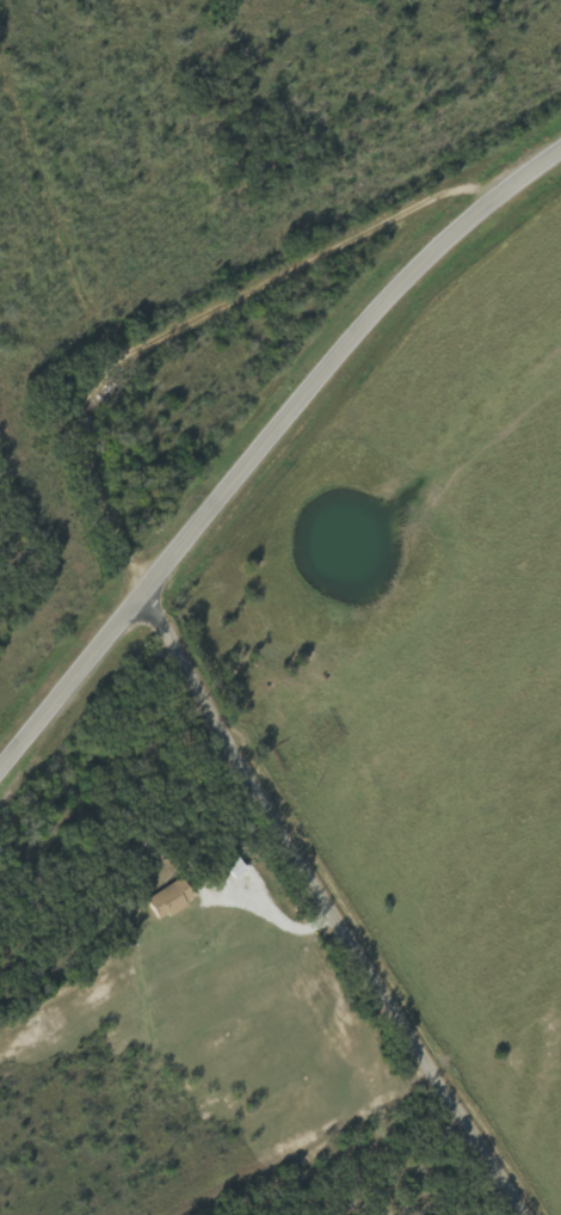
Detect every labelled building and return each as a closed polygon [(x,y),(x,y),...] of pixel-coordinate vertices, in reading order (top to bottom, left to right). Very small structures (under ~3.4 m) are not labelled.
[(251,870),(242,858),(231,866),(239,879),(251,870)] [(151,899),(164,921),(200,899),(187,878),(151,899)]
